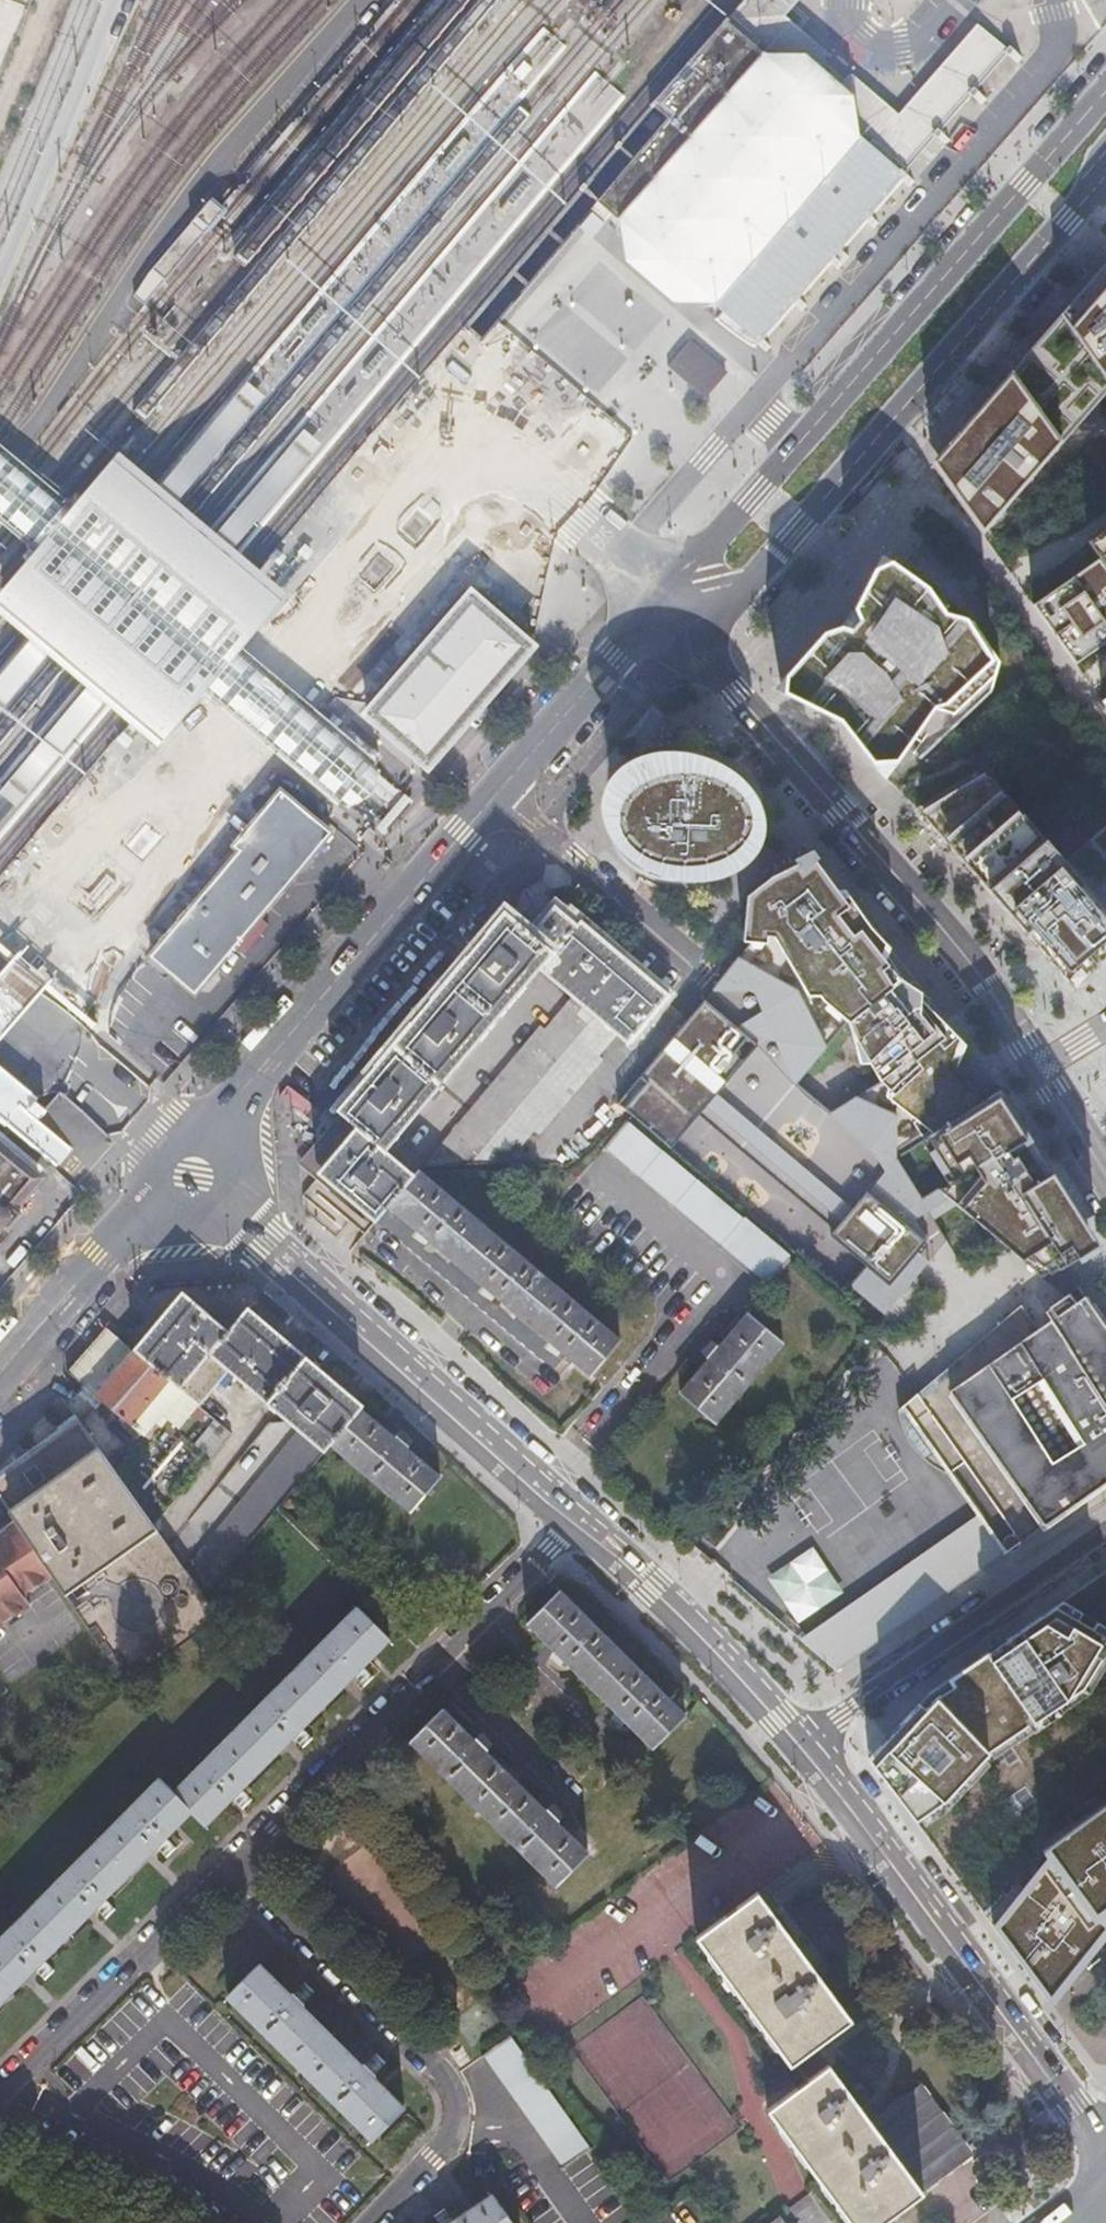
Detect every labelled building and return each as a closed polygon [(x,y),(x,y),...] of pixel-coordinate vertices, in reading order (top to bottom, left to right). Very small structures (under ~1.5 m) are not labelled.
[(828,54),(786,16),(800,0),(745,0),(731,16),(761,41),(757,46),(812,95),(869,144),(873,140),(908,170),(937,137),(935,135),(940,129),(942,131),(973,95),(971,94),(976,88),(978,90),(1008,55),(1005,53),(1008,50),(977,25),(899,114),(851,74),(840,85),(819,66),(828,54)] [(634,149),(590,207),(592,209),(596,212),(603,219),(613,208),(646,237),(668,255),(691,275),(727,306),(716,317),(735,331),(739,335),(745,339),(756,346),(758,343),(767,350),(773,344),(761,335),(792,298),(803,308),(809,303),(797,293),(824,258),(829,262),(837,254),(831,249),(861,214),(866,218),(871,212),(866,208),(896,174),(903,179),(911,170),(870,134),(862,143),(830,118),(806,98),(783,78),(749,44),(755,37),(731,16),(725,12),(698,43),(675,70),(650,99),(663,110),(666,113),(661,119),(648,134),(634,149)] [(1023,58),(1010,47),(1008,50),(1005,53),(1008,55),(1018,64),(1023,58)] [(989,98),(978,90),(976,88),(971,94),(973,95),(984,104),(989,98)] [(942,131),(940,129),(935,135),(937,137),(947,146),(952,140),(942,131)] [(451,142),(436,161),(443,167),(459,149),(451,142)] [(515,175),(499,193),(506,199),(522,181),(515,175)] [(208,199),(152,266),(165,277),(223,210),(208,199)] [(932,463),(981,532),(1105,392),(1105,263),(932,463)] [(317,311),(301,328),(309,334),(324,316),(317,311)] [(665,361),(702,393),(714,380),(726,366),(689,334),(665,361)] [(380,352),(364,370),(371,375),(387,358),(380,352)] [(36,549),(26,560),(0,590),(0,624),(123,727),(126,729),(151,751),(181,718),(195,702),(207,689),(226,706),(250,728),(259,736),(306,777),(339,807),(355,804),(370,795),(372,792),(375,789),(379,773),(379,761),(343,733),(336,726),(298,694),(280,678),(266,667),(245,649),(248,644),(286,600),(252,573),(245,568),(229,554),(222,548),(187,518),(170,504),(164,499),(113,456),(92,482),(75,503),(72,507),(0,447),(0,519),(36,549)] [(1105,641),(1105,529),(1087,542),(1098,558),(1032,604),(1075,663),(1105,641)] [(879,770),(893,769),(935,708),(954,714),(996,675),(1000,661),(970,620),(945,613),(927,588),(890,562),(873,571),(841,626),(825,632),(783,679),(781,692),(841,721),(879,770)] [(382,728),(415,756),(428,767),(442,751),(457,734),(476,711),(521,660),(533,646),(471,593),(467,598),(460,607),(421,651),(416,657),(412,662),(395,682),(367,714),(382,728)] [(706,759),(692,758),(692,772),(685,772),(678,772),(678,758),(667,758),(654,760),(638,766),(631,770),(618,779),(613,784),(609,790),(622,800),(619,806),(617,819),(619,830),(622,838),(631,849),(645,858),(653,862),(664,865),(675,867),(681,868),(691,868),(715,863),(720,861),(731,855),(736,852),(746,841),(749,837),(752,824),(752,817),(752,813),(750,808),(746,801),(745,799),(756,786),(746,777),(732,768),(717,762),(706,759)] [(692,772),(692,758),(678,758),(678,772),(685,772),(692,772)] [(917,807),(1075,989),(1105,962),(1105,824),(1063,861),(981,768),(917,807)] [(281,791),(234,845),(241,851),(152,956),(195,992),(330,833),(310,815),(281,791)] [(1079,1277),(1076,1273),(1075,1272),(1066,1271),(1047,1271),(1063,1261),(1065,1265),(1097,1245),(1071,1203),(1052,1173),(1044,1177),(1025,1146),(1032,1142),(1000,1091),(982,1102),(956,1067),(965,1045),(903,966),(844,890),(836,891),(811,857),(771,877),(747,896),(743,935),(754,937),(618,1103),(625,1110),(677,1152),(715,1106),(847,1214),(831,1233),(868,1264),(889,1282),(917,1249),(925,1239),(927,1236),(920,1225),(956,1202),(1053,1285),(1066,1296),(1069,1295),(1080,1283),(1079,1277)] [(539,970),(627,1043),(664,999),(552,907),(531,934),(520,925),(471,984),(470,985),(504,1012),(539,970)] [(48,949),(43,946),(36,954),(45,961),(52,953),(48,949)] [(504,1012),(470,985),(353,1124),(356,1127),(322,1168),(380,1218),(390,1205),(416,1174),(387,1150),(504,1012)] [(616,1036),(571,998),(545,1028),(542,1025),(422,1166),(506,1164),(534,1133),(539,1137),(604,1061),(599,1056),(616,1036)] [(31,1104),(27,1109),(36,1116),(39,1111),(43,1107),(34,1100),(31,1104)] [(790,1260),(628,1120),(603,1148),(606,1150),(608,1148),(618,1156),(765,1282),(763,1284),(767,1287),(790,1260)] [(3,1225),(10,1231),(24,1215),(18,1209),(45,1177),(0,1139),(0,1229),(3,1225)] [(322,1168),(318,1173),(376,1222),(380,1218),(322,1168)] [(419,1171),(416,1174),(390,1205),(590,1373),(619,1341),(419,1171)] [(10,1231),(3,1225),(0,1229),(0,1243),(10,1231)] [(917,1249),(889,1282),(868,1264),(851,1284),(883,1312),(928,1259),(917,1249)] [(194,1403),(207,1388),(225,1368),(300,1430),(180,1562),(199,1589),(238,1545),(274,1505),(333,1438),(408,1505),(435,1477),(403,1448),(406,1445),(394,1433),(391,1437),(358,1409),(244,1310),(227,1330),(200,1305),(186,1292),(135,1350),(119,1337),(115,1333),(76,1378),(80,1382),(74,1389),(94,1407),(101,1399),(142,1436),(161,1413),(175,1425),(194,1403)] [(902,1407),(902,1408),(906,1422),(910,1433),(916,1442),(921,1450),(928,1457),(933,1453),(978,1517),(800,1642),(835,1672),(1008,1551),(1010,1551),(1013,1551),(1016,1551),(1017,1550),(1018,1548),(1021,1545),(1021,1541),(1105,1482),(1105,1326),(1085,1296),(1069,1295),(1066,1296),(1045,1310),(1051,1319),(1038,1328),(1021,1305),(912,1398),(902,1407)] [(682,1393),(715,1421),(784,1344),(749,1314),(720,1349),(716,1346),(708,1354),(712,1358),(682,1393)] [(210,1416),(194,1403),(175,1425),(207,1453),(226,1431),(210,1416)] [(199,1589),(180,1562),(150,1520),(89,1436),(81,1425),(0,1484),(0,1501),(21,1531),(59,1586),(75,1609),(130,1689),(221,1620),(199,1589)] [(37,1614),(31,1605),(59,1586),(21,1531),(0,1545),(0,1640),(37,1614)] [(1060,1600),(982,1654),(934,1687),(868,1757),(915,1821),(943,1798),(985,1756),(1001,1742),(1032,1721),(1039,1726),(1063,1713),(1057,1704),(1072,1694),(1105,1740),(1105,1570),(1060,1600)] [(528,1619),(649,1744),(680,1715),(558,1589),(528,1619)] [(205,1822),(230,1797),(240,1787),(291,1735),(302,1725),(352,1674),(362,1664),(389,1636),(357,1607),(281,1684),(176,1791),(174,1793),(192,1809),(205,1822)] [(362,1664),(352,1674),(364,1685),(374,1676),(362,1664)] [(555,1883),(586,1855),(554,1822),(557,1819),(548,1809),(545,1812),(483,1749),(486,1746),(476,1736),(473,1740),(443,1709),(412,1738),(555,1883)] [(302,1725),(291,1735),(304,1747),(314,1737),(302,1725)] [(3,1773),(0,1775),(0,1786),(8,1780),(3,1773)] [(35,1970),(45,1959),(96,1907),(106,1897),(157,1845),(167,1834),(192,1809),(174,1793),(176,1791),(164,1780),(0,1946),(0,2005),(35,1970)] [(240,1787),(230,1797),(242,1808),(252,1798),(240,1787)] [(1048,1842),(1050,1854),(995,1928),(1050,2000),(1103,1925),(1097,1913),(1105,1906),(1105,1800),(1048,1842)] [(167,1834),(157,1845),(169,1856),(179,1846),(167,1834)] [(695,1936),(789,2064),(796,2059),(852,2018),(759,1891),(695,1936)] [(106,1897),(96,1907),(108,1918),(117,1909),(106,1897)] [(45,1959),(35,1970),(46,1981),(56,1971),(45,1959)] [(366,2066),(303,2005),(293,1996),(261,1964),(230,1995),(375,2138),(406,2106),(376,2076),(366,2066)] [(304,1985),(293,1996),(303,2005),(313,1994),(304,1985)] [(510,2034),(481,2055),(483,2057),(486,2055),(494,2066),(520,2047),(510,2034)] [(529,2060),(520,2047),(494,2066),(503,2079),(529,2060)] [(376,2055),(366,2066),(376,2076),(386,2066),(376,2055)] [(785,2067),(798,2085),(809,2077),(796,2059),(789,2064),(785,2067)] [(538,2073),(529,2060),(503,2079),(512,2092),(538,2073)] [(798,2085),(769,2106),(853,2222),(877,2222),(975,2151),(928,2087),(877,2125),(830,2062),(809,2077),(798,2085)] [(547,2085),(538,2073),(512,2092),(520,2104),(547,2085)] [(556,2097),(547,2085),(520,2104),(529,2116),(556,2097)] [(565,2110),(556,2097),(529,2116),(538,2129),(565,2110)] [(574,2122),(565,2110),(538,2129),(547,2142),(574,2122)] [(583,2135),(574,2122),(547,2142),(556,2155),(583,2135)] [(559,2167),(561,2169),(592,2148),(583,2135),(556,2155),(563,2164),(559,2167)] [(460,2217),(450,2222),(514,2222),(494,2193),(460,2217)] [(460,2217),(451,2202),(438,2211),(446,2222),(450,2222),(460,2217)]
